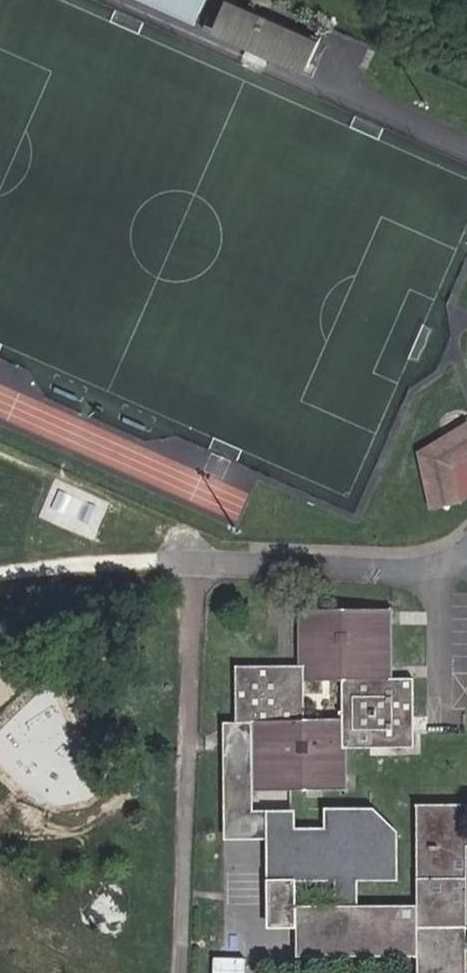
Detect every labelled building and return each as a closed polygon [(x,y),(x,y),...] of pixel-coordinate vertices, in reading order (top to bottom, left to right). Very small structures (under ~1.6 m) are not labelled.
[(196,22),(205,0),(143,0),(196,22)] [(205,26),(212,30),(224,1),(221,0),(216,0),(205,26)] [(304,69),(316,41),(224,1),(212,30),(304,69)] [(313,74),(326,45),(316,41),(304,69),(313,74)] [(441,477),(444,469),(459,453),(462,450),(458,445),(461,442),(447,428),(421,453),(413,479),(423,516),(449,509),(447,501),(441,477)] [(463,457),(459,453),(444,469),(441,477),(447,501),(451,500),(456,497),(461,493),(465,487),(466,482),(466,466),(466,463),(463,457)] [(252,721),(253,789),(346,787),(345,748),(413,746),(413,730),(413,718),(412,675),(391,676),(390,609),(300,610),(300,663),(235,666),(235,722),(252,721)] [(266,834),(268,924),(289,924),(288,875),(288,834),(287,814),(245,815),(243,734),(222,735),(224,835),(266,834)] [(465,844),(465,804),(414,804),(415,904),(351,905),(350,874),(390,873),(389,833),(368,813),(327,814),(328,834),(288,834),(288,875),(338,874),(339,905),(295,906),(295,954),(416,956),(416,972),(465,972),(465,926),(466,926),(466,844),(465,844)] [(217,972),(254,972),(254,963),(217,961),(217,972)]
